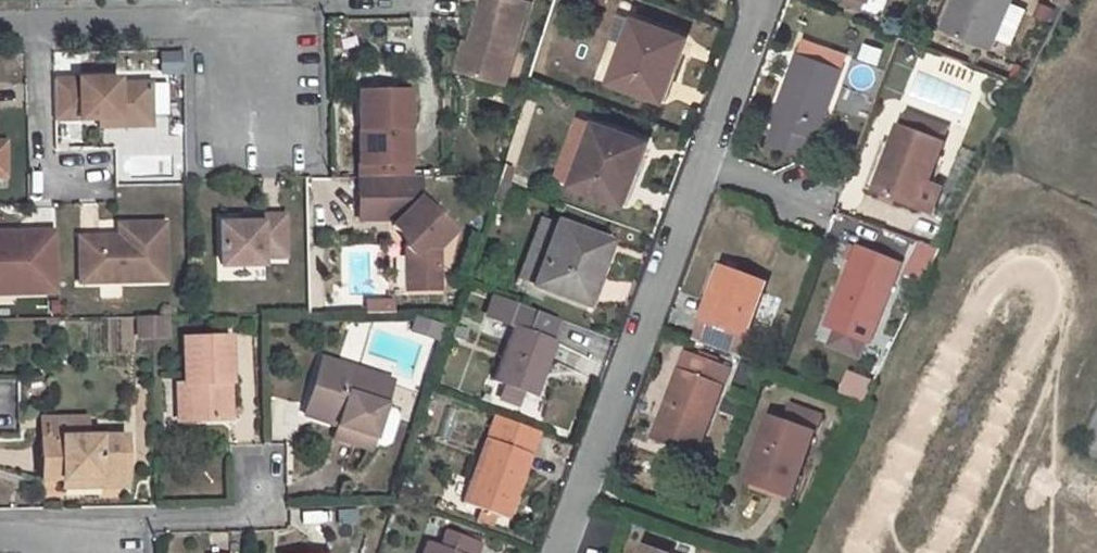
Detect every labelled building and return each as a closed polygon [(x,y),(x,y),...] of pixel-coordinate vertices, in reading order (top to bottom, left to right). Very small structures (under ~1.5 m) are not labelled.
[(527,5),(508,0),(481,0),(469,44),(460,72),(505,84),(527,5)] [(941,29),(991,49),(1012,0),(953,0),(941,29)] [(1051,3),(1062,9),(1067,0),(1053,0),(1051,3)] [(634,20),(612,80),(663,99),(685,39),(634,20)] [(805,39),(771,124),(816,140),(843,69),(825,62),(829,48),(805,39)] [(460,72),(469,44),(462,43),(455,70),(460,72)] [(117,78),(52,80),(53,119),(149,118),(148,83),(117,83),(117,78)] [(405,91),(356,92),(358,176),(407,175),(405,91)] [(584,117),(561,179),(574,183),(597,122),(584,117)] [(597,122),(574,183),(625,203),(648,142),(597,122)] [(898,128),(874,193),(920,210),(944,145),(898,128)] [(407,175),(358,176),(358,208),(389,207),(399,216),(393,223),(406,234),(406,244),(408,246),(414,251),(415,262),(409,269),(409,287),(440,286),(439,242),(453,227),(419,196),(419,175),(407,175)] [(389,207),(358,208),(358,217),(399,216),(389,207)] [(241,223),(219,224),(220,264),(261,263),(260,257),(283,256),(282,216),(259,216),(258,223),(241,223)] [(77,237),(78,282),(164,281),(163,223),(132,224),(132,236),(116,235),(77,237)] [(132,224),(117,223),(116,235),(132,236),(132,224)] [(547,224),(540,243),(551,246),(557,228),(547,224)] [(551,246),(536,286),(586,304),(608,244),(559,225),(557,228),(551,246)] [(884,230),(872,226),(869,233),(882,237),(884,230)] [(0,233),(0,281),(14,281),(15,294),(57,293),(55,232),(0,233)] [(849,245),(843,259),(849,262),(855,247),(849,245)] [(940,251),(923,245),(906,277),(923,285),(940,251)] [(849,262),(824,325),(839,331),(860,340),(869,344),(900,265),(855,247),(849,262)] [(714,305),(706,325),(701,323),(694,343),(737,359),(765,283),(721,268),(709,302),(714,305)] [(15,294),(14,281),(0,281),(0,295),(15,294)] [(556,318),(493,295),(486,315),(511,325),(490,382),(501,386),(521,394),(534,398),(555,341),(548,339),(556,318)] [(442,321),(416,313),(413,322),(426,327),(425,331),(437,335),(442,321)] [(138,338),(167,337),(166,316),(160,316),(161,332),(146,333),(145,317),(137,317),(138,333),(138,338)] [(146,333),(161,332),(160,316),(145,317),(146,333)] [(426,327),(413,322),(411,327),(425,331),(426,327)] [(455,325),(451,337),(463,342),(467,330),(455,325)] [(839,331),(834,344),(854,353),(860,340),(839,331)] [(231,338),(185,338),(186,382),(183,382),(184,418),(230,417),(228,381),(232,382),(231,338)] [(687,354),(652,441),(696,457),(731,370),(687,354)] [(392,377),(322,355),(308,400),(341,411),(338,422),(334,435),(370,446),(372,440),(382,443),(390,439),(398,413),(394,405),(384,402),(392,377)] [(843,391),(861,398),(869,381),(851,373),(843,391)] [(521,394),(501,386),(496,401),(516,409),(521,394)] [(341,411),(308,400),(304,412),(338,422),(341,411)] [(538,431),(494,415),(461,504),(480,510),(495,515),(507,519),(538,431)] [(65,478),(100,477),(100,485),(128,484),(126,436),(87,437),(87,416),(45,417),(45,478),(65,478)] [(758,465),(750,484),(790,498),(814,434),(772,418),(755,463),(758,465)] [(65,486),(100,485),(100,477),(65,478),(65,486)] [(399,485),(394,501),(407,506),(412,490),(399,485)] [(476,521),(491,528),(495,515),(480,510),(476,521)] [(423,552),(477,552),(480,544),(445,531),(437,549),(427,544),(423,552)]
